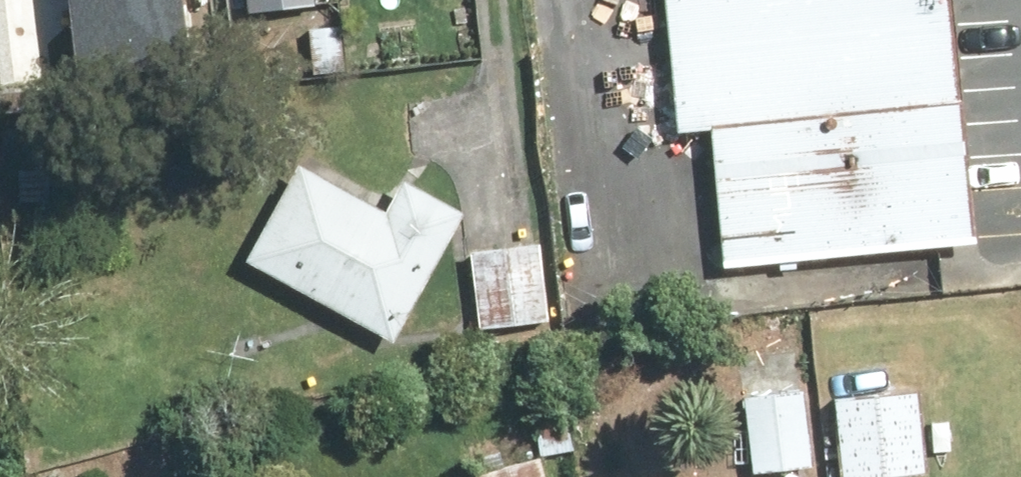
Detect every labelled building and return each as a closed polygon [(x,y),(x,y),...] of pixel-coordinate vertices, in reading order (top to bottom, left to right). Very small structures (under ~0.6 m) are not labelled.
[(81,84),(190,71),(181,0),(70,0),(81,84)] [(249,12),(319,10),(319,0),(248,0),(249,12)] [(983,250),(956,0),(664,0),(680,144),(717,140),(732,277),(983,250)] [(395,207),(313,160),(254,262),(400,347),(477,215),(412,178),(395,207)] [(549,245),(475,252),(483,330),(557,324),(549,245)] [(842,400),(851,476),(919,476),(931,476),(921,390),(842,400)] [(821,470),(816,393),(757,396),(762,473),(821,470)] [(545,457),(479,476),(551,476),(545,457)]
